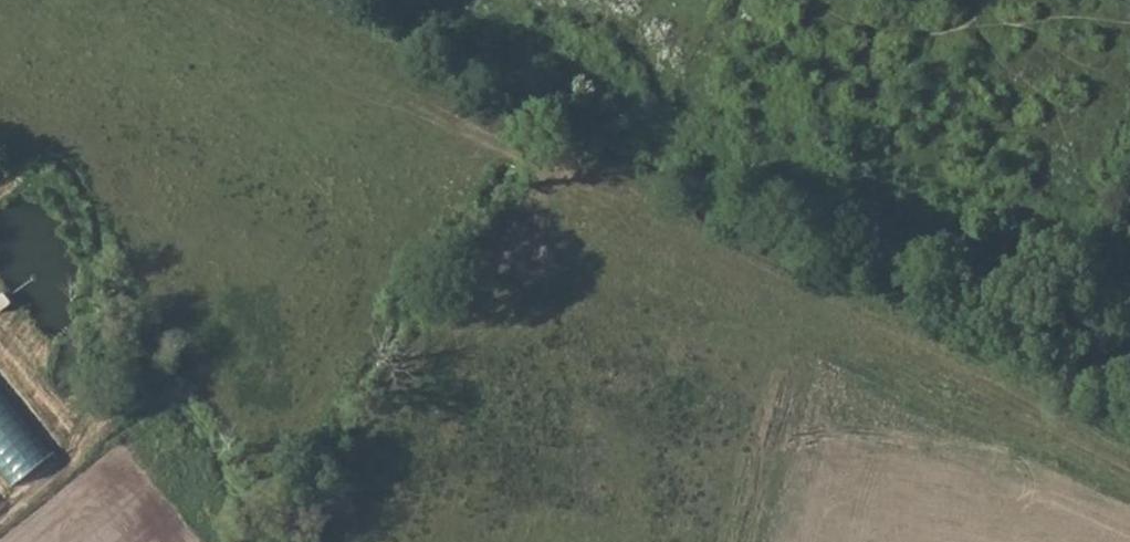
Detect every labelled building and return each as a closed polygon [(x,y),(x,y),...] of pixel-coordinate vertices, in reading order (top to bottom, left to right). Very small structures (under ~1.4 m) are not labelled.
[(0,425),(0,467),(13,484),(55,453),(22,409),(0,425)]
